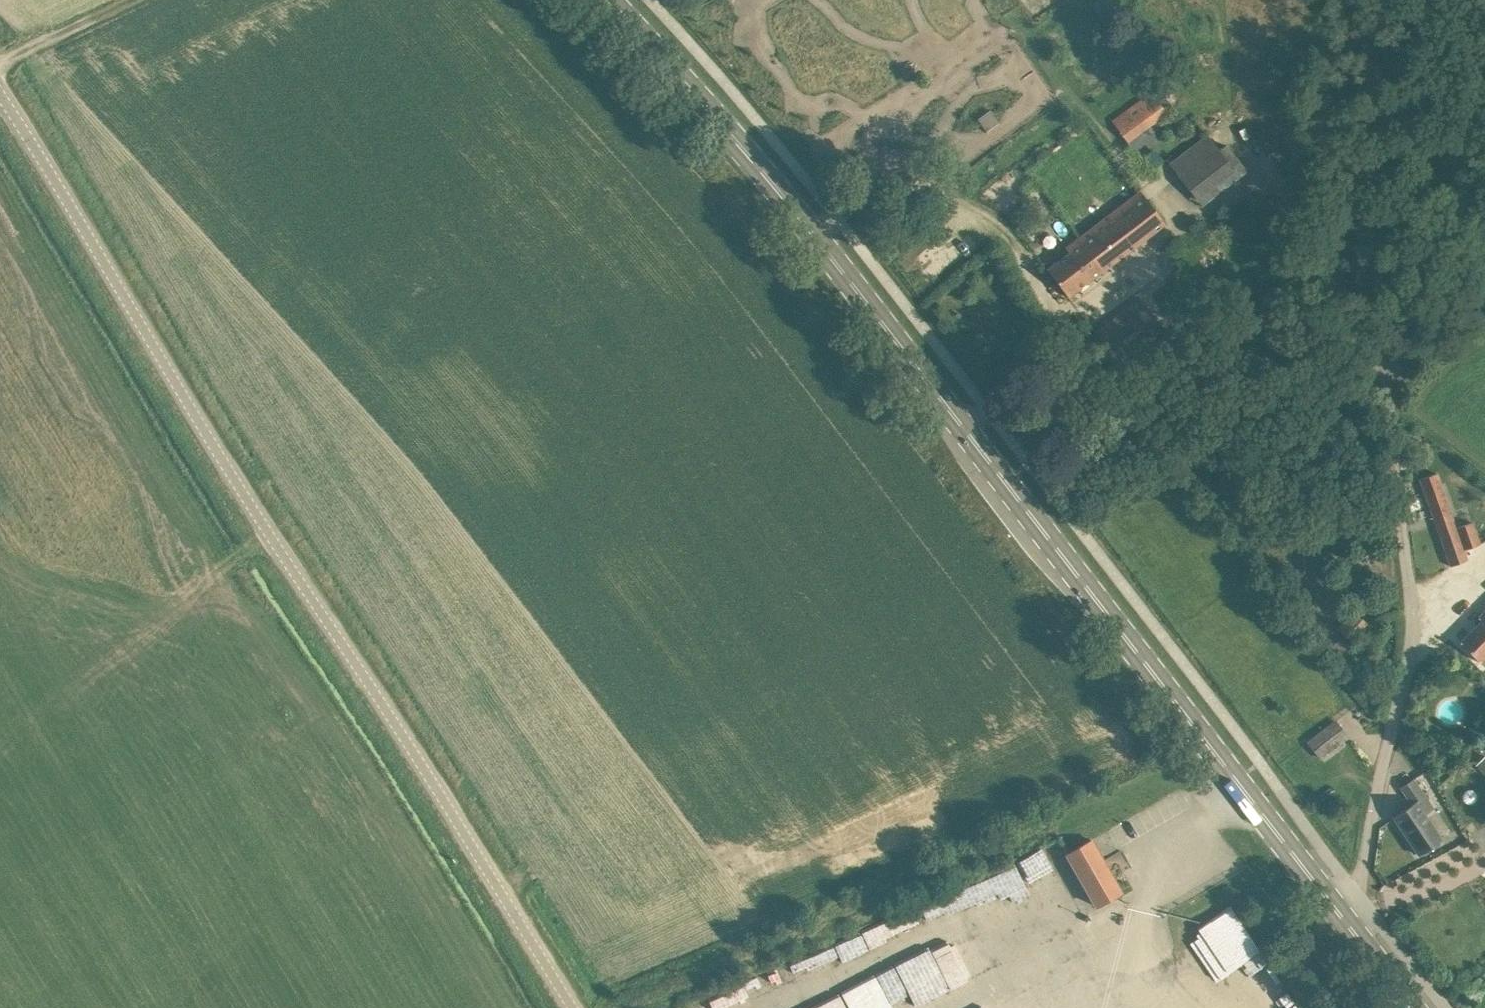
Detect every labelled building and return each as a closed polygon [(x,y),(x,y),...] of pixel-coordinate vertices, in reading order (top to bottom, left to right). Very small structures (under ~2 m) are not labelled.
[(1149,93),(1112,120),(1128,141),(1164,113),(1149,93)] [(1195,198),(1196,197),(1233,170),(1223,155),(1207,134),(1168,162),(1195,198)] [(1165,222),(1163,220),(1179,207),(1165,189),(1149,201),(1140,189),(1066,247),(1070,252),(1048,269),(1068,297),(1165,222)] [(1139,300),(1095,333),(1123,369),(1166,336),(1139,300)] [(1420,479),(1451,566),(1467,560),(1464,549),(1481,544),(1473,522),(1456,529),(1437,473),(1420,479)] [(1480,662),(1484,658),(1484,610),(1478,618),(1481,620),(1460,642),(1480,662)] [(1335,720),(1308,741),(1321,757),(1348,737),(1335,720)] [(1475,765),(1484,775),(1484,754),(1475,765)] [(1419,855),(1427,849),(1442,839),(1425,815),(1431,810),(1421,795),(1431,789),(1424,779),(1414,785),(1410,780),(1400,787),(1412,804),(1393,816),(1419,855)] [(1471,789),(1467,789),(1464,791),(1462,795),(1462,798),(1465,802),(1468,803),(1472,803),(1475,801),(1477,797),(1476,794),(1474,791),(1471,789)] [(1121,892),(1103,860),(1092,840),(1068,853),(1097,906),(1121,892)] [(1211,946),(1220,942),(1227,958),(1255,947),(1238,905),(1200,920),(1211,946)]
